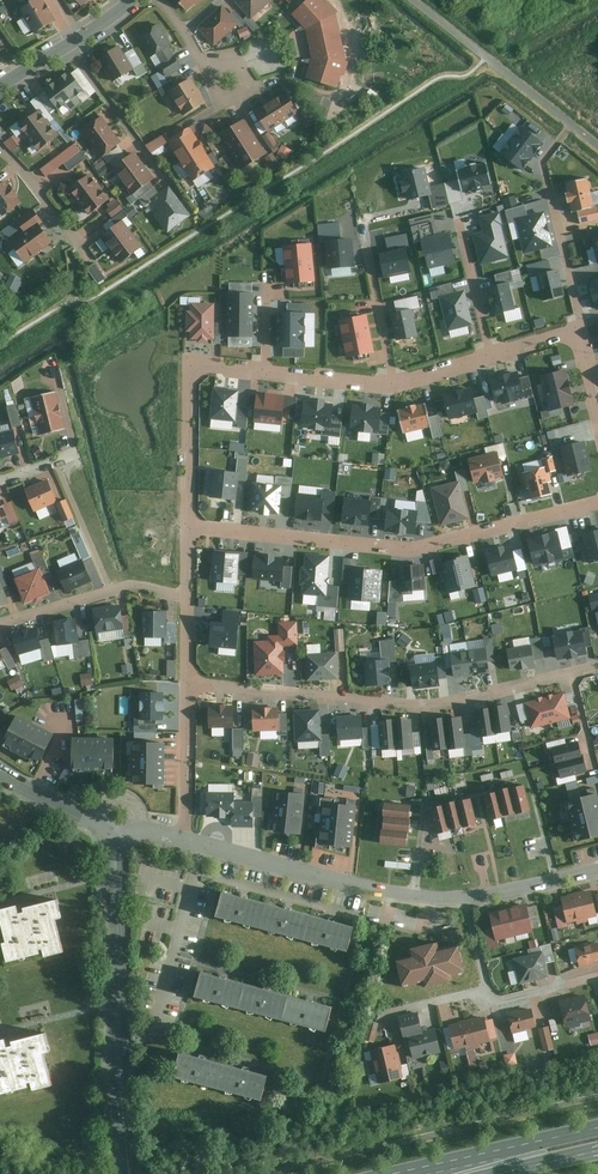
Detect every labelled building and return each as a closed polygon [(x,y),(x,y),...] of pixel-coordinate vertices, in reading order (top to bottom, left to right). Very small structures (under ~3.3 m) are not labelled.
[(21,8),(35,34),(56,22),(44,1),(43,0),(34,0),(21,8)] [(187,10),(200,0),(179,0),(187,10)] [(252,19),(273,0),(235,0),(249,15),(252,19)] [(293,15),(308,31),(314,60),(308,79),(339,89),(350,64),(338,14),(341,12),(331,2),(329,4),(325,0),(310,0),(293,15)] [(231,13),(223,4),(198,27),(215,46),(240,23),(231,13)] [(235,9),(231,13),(240,23),(243,26),(247,22),(244,19),(235,9)] [(249,15),(244,19),(247,22),(256,32),(261,28),(252,19),(249,15)] [(173,44),(160,23),(138,37),(151,57),(156,54),(169,46),(173,44)] [(134,69),(119,46),(99,59),(114,82),(134,69)] [(183,68),(169,46),(156,54),(161,63),(159,64),(167,78),(183,68)] [(72,68),(58,77),(78,106),(85,101),(82,97),(88,92),(72,68)] [(58,77),(44,87),(61,111),(68,106),(72,111),(78,106),(58,77)] [(162,96),(169,92),(182,84),(179,78),(159,90),(162,96)] [(207,101),(192,78),(182,84),(169,92),(183,116),(207,101)] [(379,96),(371,90),(366,96),(375,102),(379,96)] [(287,92),(271,101),(285,123),(301,113),(287,92)] [(269,133),(285,123),(271,101),(256,112),(269,133)] [(305,110),(301,113),(307,124),(312,122),(305,110)] [(37,112),(14,129),(24,142),(47,125),(37,112)] [(115,130),(105,117),(85,132),(95,145),(115,130)] [(219,134),(232,153),(257,137),(245,117),(219,134)] [(56,137),(47,125),(24,142),(33,153),(56,137)] [(75,137),(83,131),(79,125),(71,131),(75,137)] [(214,127),(206,125),(204,132),(213,134),(214,127)] [(193,181),(216,167),(190,127),(171,139),(167,133),(148,145),(153,153),(169,143),(193,181)] [(544,144),(523,127),(512,140),(533,157),(544,144)] [(125,143),(115,130),(95,145),(105,158),(125,143)] [(277,145),(269,133),(265,136),(272,148),(277,145)] [(257,137),(232,153),(242,170),(268,154),(257,137)] [(533,157),(512,140),(502,153),(522,170),(533,157)] [(48,177),(66,164),(83,152),(77,144),(43,170),(48,177)] [(293,151),(283,146),(279,154),(288,160),(293,151)] [(83,152),(66,164),(72,171),(88,159),(83,152)] [(147,165),(137,153),(115,170),(125,182),(147,165)] [(281,166),(273,153),(266,158),(269,162),(265,164),(271,172),(281,166)] [(108,164),(104,159),(96,165),(99,170),(108,164)] [(490,184),(486,164),(459,170),(461,180),(463,189),(472,187),(473,192),(483,190),(482,186),(490,184)] [(156,178),(147,165),(125,182),(134,195),(156,178)] [(107,167),(100,171),(104,176),(110,172),(107,167)] [(426,167),(402,172),(408,199),(431,194),(429,187),(426,167)] [(71,200),(76,207),(103,189),(92,175),(73,189),(78,195),(71,200)] [(446,183),(451,204),(466,201),(463,189),(461,180),(446,183)] [(567,184),(572,211),(580,209),(582,222),(597,219),(597,208),(593,209),(587,180),(567,184)] [(9,181),(4,185),(0,187),(0,208),(5,215),(23,202),(9,181)] [(451,204),(446,183),(429,187),(431,194),(434,207),(451,204)] [(195,216),(172,187),(162,194),(154,200),(164,212),(157,217),(171,233),(195,216)] [(147,206),(154,200),(162,194),(157,188),(142,199),(147,206)] [(103,189),(76,207),(80,213),(87,208),(92,215),(112,200),(103,189)] [(109,210),(115,217),(126,209),(118,198),(110,204),(112,207),(109,210)] [(519,221),(518,219),(529,216),(527,205),(506,210),(509,223),(519,221)] [(135,206),(127,211),(132,218),(140,213),(135,206)] [(19,221),(27,232),(40,223),(43,221),(34,210),(19,221)] [(114,220),(119,227),(127,222),(131,219),(126,212),(114,220)] [(475,233),(482,264),(511,259),(504,226),(505,226),(502,212),(481,216),(484,232),(475,233)] [(526,252),(554,246),(546,212),(529,216),(518,219),(519,221),(526,252)] [(416,240),(422,239),(429,267),(456,261),(449,233),(438,235),(434,216),(411,221),(416,240)] [(104,237),(113,250),(136,235),(127,222),(119,227),(104,237)] [(27,262),(54,242),(40,223),(27,232),(13,242),(27,262)] [(319,243),(328,243),(330,267),(354,265),(352,239),(340,240),(338,224),(318,225),(319,243)] [(388,249),(380,251),(385,275),(414,269),(407,234),(386,238),(388,249)] [(136,235),(113,250),(122,263),(145,248),(136,235)] [(590,238),(596,265),(597,264),(597,236),(590,238)] [(311,244),(285,247),(287,265),(313,263),(311,244)] [(313,263),(287,265),(289,284),(315,282),(313,263)] [(108,278),(98,264),(90,269),(100,283),(108,278)] [(558,270),(539,275),(544,299),(563,295),(558,270)] [(513,309),(508,284),(515,282),(512,271),(493,275),(496,286),(490,288),(495,312),(513,309)] [(12,275),(6,286),(17,292),(23,281),(12,275)] [(230,293),(253,293),(253,283),(230,283),(230,293)] [(442,297),(456,294),(453,283),(431,289),(434,299),(442,297)] [(456,294),(442,297),(450,329),(472,324),(465,292),(456,294)] [(230,293),(229,315),(254,315),(254,293),(253,293),(230,293)] [(397,314),(392,315),(398,340),(417,336),(411,309),(420,308),(418,297),(394,302),(397,314)] [(214,302),(191,302),(191,339),(214,339),(214,302)] [(311,304),(289,303),(289,314),(280,314),(280,346),(285,346),(285,357),(305,357),(305,313),(311,313),(311,304)] [(254,315),(229,315),(229,337),(253,337),(254,337),(254,315)] [(369,316),(341,321),(344,339),(372,334),(369,316)] [(372,334),(344,339),(347,358),(375,352),(372,334)] [(253,347),(253,337),(229,337),(229,347),(253,347)] [(54,377),(57,366),(49,364),(45,375),(54,377)] [(567,370),(543,376),(551,411),(542,413),(543,418),(558,415),(557,409),(575,405),(567,370)] [(517,373),(492,379),(498,402),(533,394),(529,377),(519,379),(517,373)] [(471,389),(446,396),(452,419),(478,412),(479,418),(488,416),(484,396),(474,399),(471,389)] [(215,390),(213,418),(234,420),(234,426),(247,427),(249,407),(236,406),(238,392),(215,390)] [(38,419),(62,413),(57,393),(33,399),(38,419)] [(283,394),(257,393),(255,423),(283,425),(283,411),(297,412),(298,398),(283,397),(283,394)] [(315,402),(305,402),(304,424),(310,425),(310,429),(324,430),(324,436),(341,437),(342,417),(331,416),(332,405),(325,404),(325,400),(315,399),(315,402)] [(426,405),(401,411),(406,432),(430,426),(434,439),(444,437),(438,415),(429,417),(426,405)] [(24,427),(18,406),(10,408),(15,429),(24,427)] [(369,407),(352,407),(352,425),(358,425),(358,433),(372,433),(372,430),(387,431),(387,412),(368,411),(369,407)] [(43,438),(66,432),(62,413),(38,419),(43,438)] [(33,428),(31,422),(25,424),(26,430),(33,428)] [(19,452),(13,433),(0,436),(0,457),(19,452)] [(244,451),(245,444),(231,442),(231,448),(244,451)] [(584,443),(561,448),(568,476),(591,470),(584,443)] [(501,475),(496,452),(469,459),(475,482),(501,475)] [(384,454),(374,453),(373,463),(384,464),(384,454)] [(544,468),(523,473),(527,488),(530,487),(532,498),(551,494),(549,483),(551,482),(549,473),(556,471),(552,457),(542,459),(544,468)] [(446,459),(441,463),(446,470),(451,466),(446,459)] [(237,473),(214,472),(212,497),(236,499),(237,479),(244,479),(245,460),(238,460),(237,473)] [(460,483),(434,489),(441,522),(466,517),(460,492),(469,490),(464,471),(458,472),(460,483)] [(277,487),(257,486),(255,512),(280,513),(281,495),(291,496),(292,477),(277,477),(277,487)] [(57,501),(49,482),(28,491),(36,510),(57,501)] [(324,495),(299,493),(296,516),(321,519),(324,495)] [(371,501),(347,499),(345,522),(369,524),(370,518),(380,518),(382,498),(371,497),(371,501)] [(75,517),(67,499),(58,502),(65,521),(75,517)] [(417,509),(389,508),(387,531),(417,533),(418,522),(433,523),(427,501),(418,501),(417,509)] [(18,526),(6,530),(10,542),(22,539),(18,526)] [(92,557),(79,526),(70,530),(83,561),(92,557)] [(529,537),(535,566),(564,559),(562,550),(572,548),(567,529),(529,537)] [(583,533),(591,564),(597,563),(597,530),(583,533)] [(495,552),(487,554),(493,575),(519,569),(513,548),(506,549),(505,546),(494,549),(495,552)] [(249,551),(213,549),(211,582),(238,584),(239,574),(248,574),(249,551)] [(330,555),(306,553),(305,567),(302,566),(301,585),(304,585),(303,594),(305,594),(304,604),(337,606),(339,587),(328,586),(330,555)] [(469,555),(441,561),(449,592),(476,585),(469,555)] [(256,556),(255,579),(281,580),(281,587),(292,588),(293,565),(285,565),(286,558),(256,556)] [(66,591),(88,581),(80,561),(58,570),(66,591)] [(426,592),(424,564),(398,566),(399,581),(391,582),(391,601),(403,600),(402,593),(426,592)] [(384,568),(351,567),(350,599),(383,600),(384,568)] [(21,605),(45,597),(38,575),(14,583),(21,605)] [(475,588),(476,602),(486,600),(485,587),(475,588)] [(588,593),(592,608),(597,607),(597,590),(588,593)] [(120,617),(119,607),(94,610),(97,633),(124,629),(126,646),(133,646),(129,615),(120,617)] [(243,611),(212,611),(212,640),(242,641),(243,611)] [(166,613),(139,613),(139,637),(167,637),(167,643),(177,643),(177,622),(166,622),(166,613)] [(300,617),(282,619),(283,631),(270,632),(271,640),(288,638),(289,643),(302,642),(300,617)] [(77,642),(74,619),(55,622),(58,645),(73,643),(77,642)] [(503,633),(502,624),(492,626),(494,635),(503,633)] [(582,628),(553,633),(558,659),(587,654),(582,628)] [(38,642),(34,629),(11,636),(15,652),(39,646),(38,642)] [(450,633),(442,634),(443,643),(452,642),(450,633)] [(404,634),(399,642),(406,648),(412,640),(404,634)] [(271,640),(258,639),(259,671),(289,670),(289,643),(288,638),(271,640)] [(397,638),(382,640),(384,656),(389,655),(390,662),(399,661),(397,638)] [(54,660),(49,639),(38,642),(39,646),(43,663),(54,660)] [(536,640),(507,645),(511,667),(540,662),(536,640)] [(88,641),(77,642),(73,643),(75,658),(90,656),(88,641)] [(492,671),(490,646),(469,648),(471,673),(492,671)] [(469,648),(451,649),(453,674),(471,673),(469,648)] [(337,649),(306,651),(308,677),(339,675),(337,649)] [(390,662),(389,655),(384,656),(364,658),(367,684),(392,681),(390,662)] [(439,661),(409,665),(412,686),(442,682),(439,661)] [(95,673),(82,674),(83,686),(96,685),(95,673)] [(23,685),(18,675),(8,680),(12,690),(23,685)] [(570,713),(564,690),(546,695),(553,719),(570,713)] [(163,694),(139,693),(139,721),(163,721),(163,694)] [(546,695),(525,701),(532,725),(553,719),(546,695)] [(85,721),(81,699),(74,700),(77,722),(85,721)] [(511,730),(507,703),(493,706),(496,732),(511,730)] [(282,705),(253,706),(255,729),(283,728),(282,705)] [(234,727),(233,706),(209,707),(209,728),(234,727)] [(320,706),(295,708),(297,739),(322,738),(322,732),(320,706)] [(496,732),(493,706),(475,708),(480,735),(496,732)] [(364,713),(337,714),(339,737),(365,736),(364,713)] [(397,715),(378,716),(380,747),(398,746),(397,715)] [(413,715),(397,715),(398,746),(415,745),(413,715)] [(465,744),(462,715),(447,717),(449,745),(465,744)] [(19,717),(5,743),(42,761),(55,735),(19,717)] [(449,745),(447,717),(431,718),(434,747),(449,745)] [(233,730),(234,748),(244,748),(243,729),(233,730)] [(588,751),(584,737),(551,746),(555,760),(588,751)] [(114,739),(75,739),(75,770),(114,770),(114,739)] [(165,786),(164,744),(137,744),(137,754),(132,754),(132,773),(138,773),(138,786),(165,786)] [(555,760),(559,774),(593,766),(588,751),(555,760)] [(249,753),(247,764),(259,766),(261,755),(249,753)] [(346,778),(349,765),(338,763),(335,775),(346,778)] [(66,768),(60,779),(66,782),(73,771),(66,768)] [(417,786),(408,785),(407,797),(416,798),(417,786)] [(517,786),(506,788),(512,814),(523,812),(517,786)] [(506,788),(494,791),(500,817),(512,814),(506,788)] [(564,797),(573,838),(597,832),(597,789),(564,797)] [(235,790),(206,791),(207,815),(236,814),(235,801),(235,790)] [(494,791),(482,794),(488,820),(500,817),(494,791)] [(303,835),(306,798),(276,796),(273,833),(303,835)] [(358,842),(360,801),(325,799),(323,840),(358,842)] [(255,824),(255,801),(235,801),(236,814),(236,824),(255,824)] [(462,801),(451,803),(456,828),(468,826),(462,801)] [(451,803),(439,806),(445,831),(456,828),(451,803)] [(379,806),(378,819),(408,822),(409,809),(379,806)] [(439,806),(428,809),(433,834),(445,831),(439,806)] [(378,819),(377,831),(407,834),(408,822),(378,819)] [(407,834),(377,831),(376,842),(406,845),(407,834)] [(411,863),(385,860),(384,866),(410,869),(411,863)] [(243,894),(223,889),(216,915),(352,953),(359,927),(331,919),(290,907),(243,894)] [(576,892),(583,922),(588,921),(587,918),(596,915),(590,889),(576,892)] [(583,922),(576,892),(561,896),(563,905),(567,922),(575,920),(576,924),(583,922)] [(1,962),(42,953),(43,958),(64,953),(55,916),(58,916),(54,900),(13,910),(13,914),(8,915),(7,907),(0,908),(0,936),(1,941),(0,941),(0,960),(1,962)] [(524,903),(507,908),(514,935),(531,930),(524,903)] [(568,925),(567,922),(563,905),(553,907),(558,929),(568,925)] [(514,935),(507,908),(488,913),(492,927),(495,940),(514,935)] [(495,940),(492,927),(485,929),(489,948),(497,946),(495,940)] [(461,928),(442,932),(445,945),(464,941),(461,928)] [(413,954),(397,958),(404,986),(427,981),(427,985),(454,978),(454,975),(466,972),(459,944),(440,948),(438,941),(412,947),(413,954)] [(574,947),(579,965),(597,961),(597,942),(597,941),(574,947)] [(541,951),(512,958),(518,984),(547,978),(541,951)] [(243,980),(199,969),(191,999),(235,1010),(243,980)] [(287,991),(243,980),(235,1010),(280,1021),(287,991)] [(331,1003),(287,991),(280,1021),(324,1033),(331,1003)] [(583,994),(557,1000),(564,1027),(590,1021),(583,994)] [(532,1009),(507,1014),(510,1033),(535,1028),(532,1009)] [(437,1032),(424,1035),(418,1012),(400,1016),(407,1042),(411,1041),(415,1059),(442,1053),(437,1032)] [(484,1016),(468,1020),(474,1043),(490,1039),(484,1016)] [(474,1043),(468,1020),(452,1024),(457,1047),(474,1043)] [(379,1023),(372,1021),(367,1039),(375,1041),(379,1023)] [(554,1048),(548,1026),(537,1029),(543,1050),(554,1048)] [(589,1034),(591,1045),(597,1043),(597,1032),(589,1034)] [(29,1084),(32,1083),(34,1091),(53,1086),(46,1054),(51,1053),(46,1033),(12,1041),(13,1046),(8,1047),(6,1039),(0,1041),(0,1095),(30,1088),(29,1084)] [(400,1061),(396,1044),(371,1050),(375,1066),(400,1061)] [(223,1063),(179,1052),(173,1077),(217,1088),(223,1063)] [(451,1071),(448,1060),(441,1061),(444,1072),(451,1071)] [(490,1066),(485,1060),(479,1064),(484,1070),(490,1066)] [(404,1077),(400,1061),(375,1066),(379,1083),(404,1077)] [(267,1075),(223,1063),(217,1088),(261,1100),(267,1075)]
